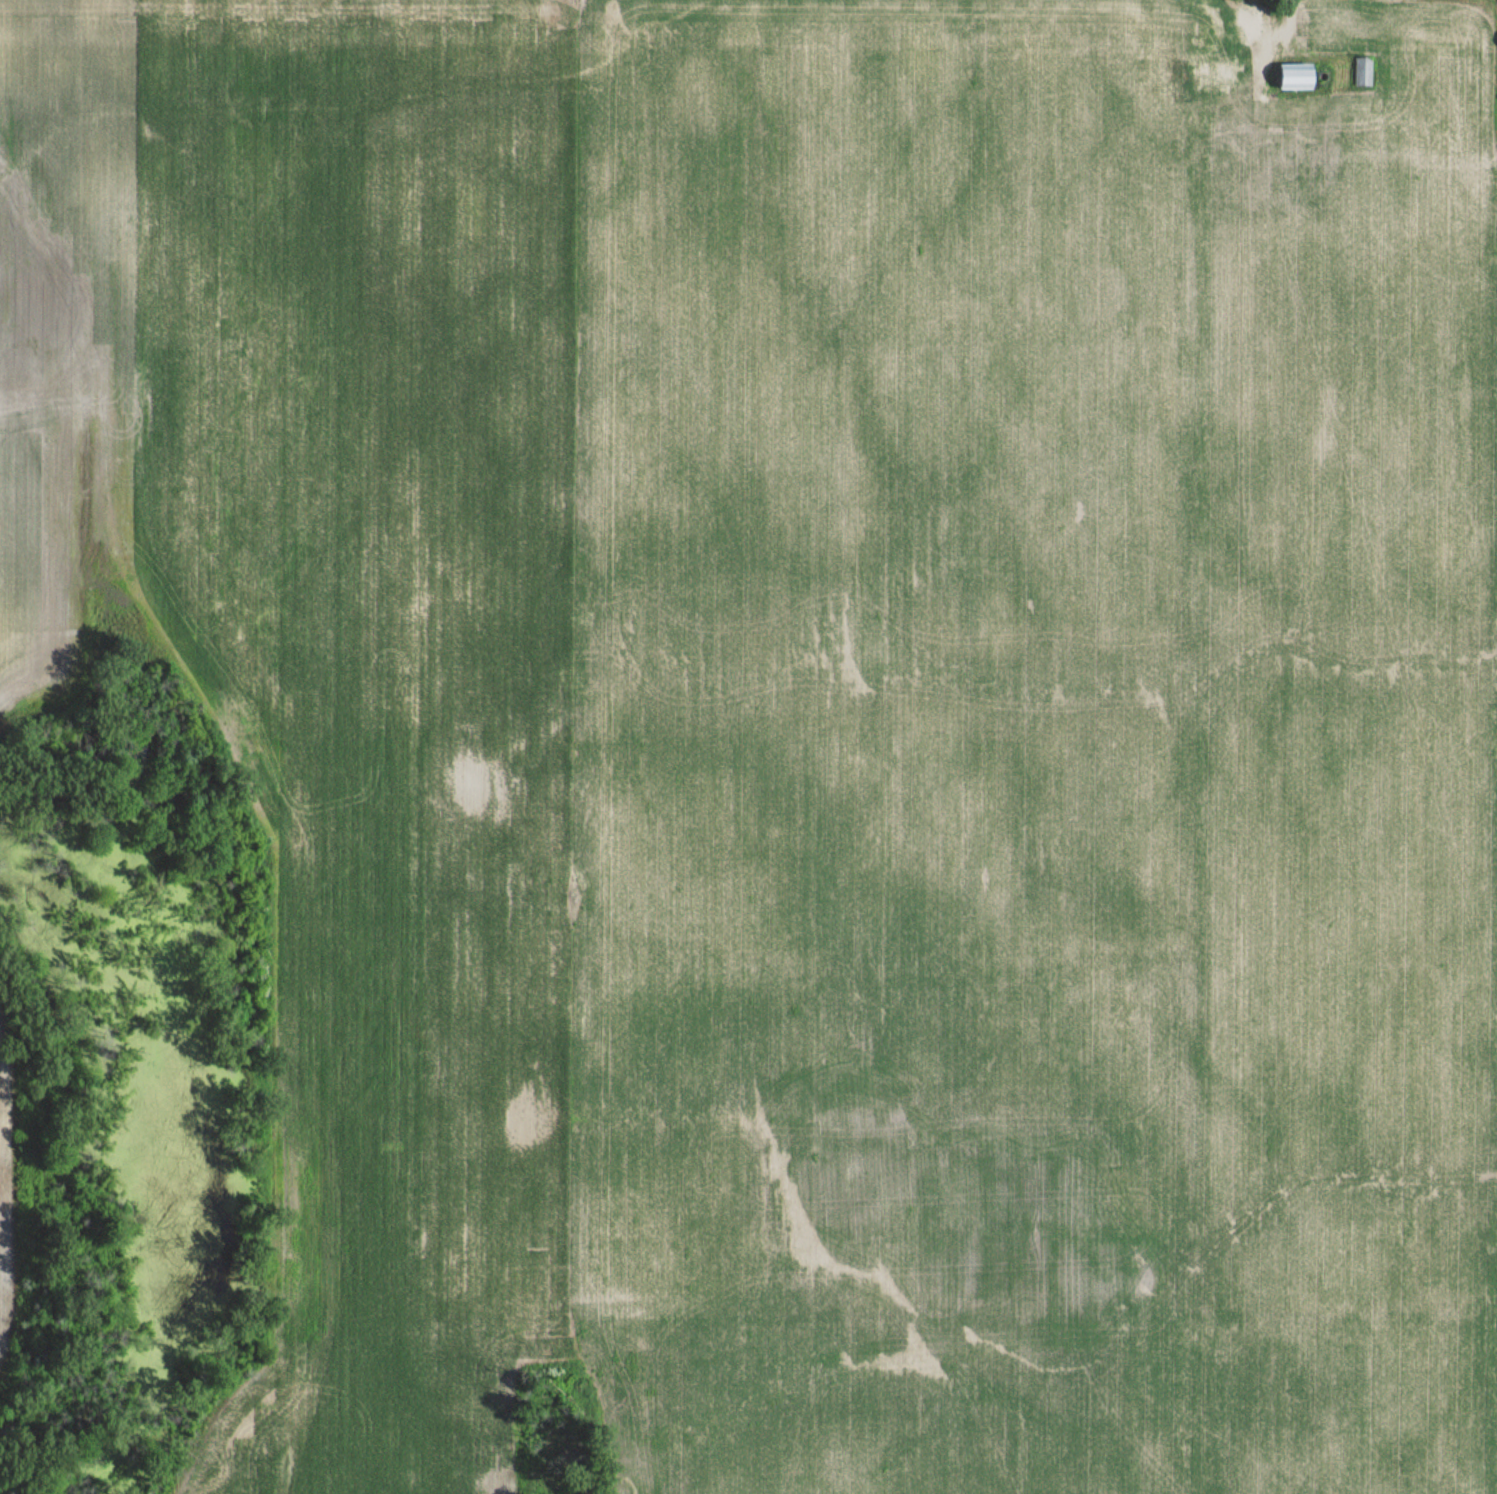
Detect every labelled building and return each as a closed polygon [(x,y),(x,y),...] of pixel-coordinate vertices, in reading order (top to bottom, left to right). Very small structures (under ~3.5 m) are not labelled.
[(1355,86),(1373,86),(1373,57),(1355,57),(1355,86)] [(1283,64),(1283,89),(1319,89),(1319,64),(1283,64)]
